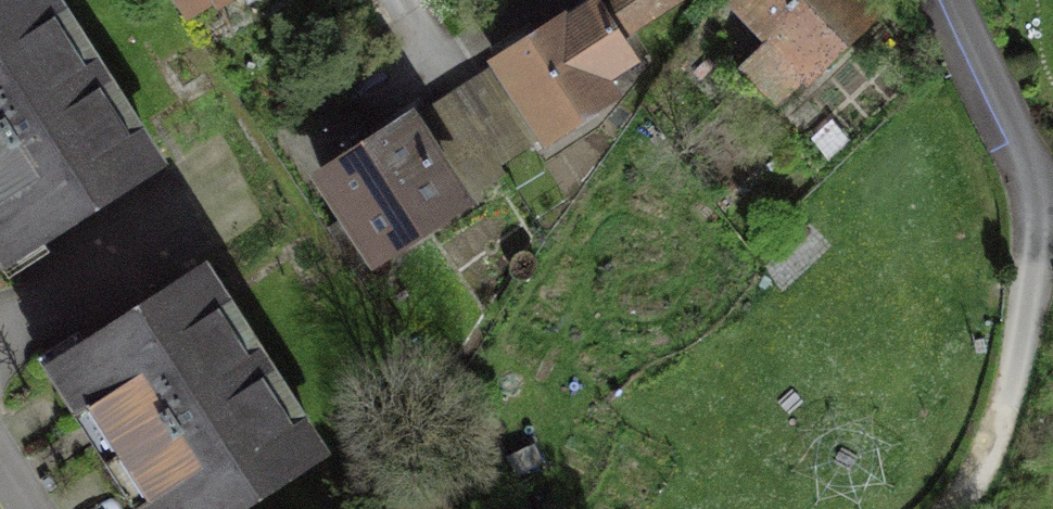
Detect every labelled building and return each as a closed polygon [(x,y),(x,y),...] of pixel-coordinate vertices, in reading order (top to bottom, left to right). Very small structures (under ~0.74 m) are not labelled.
[(46,0),(5,0),(0,3),(0,234),(14,256),(163,162),(116,88),(105,95),(64,31),(76,23),(62,0),(54,0),(48,4),(46,0)] [(185,14),(207,0),(176,0),(185,14)] [(520,51),(499,65),(545,136),(609,95),(600,80),(634,58),(620,35),(675,0),(596,0),(520,51)] [(870,0),(744,0),(739,5),(772,38),(743,67),(776,100),(804,72),(808,75),(877,7),(870,0)] [(409,119),(322,174),(377,256),(461,201),(409,119)] [(205,264),(57,358),(120,455),(109,462),(139,508),(148,508),(152,506),(154,508),(237,508),(315,459),(300,435),(311,427),(280,378),(269,385),(227,320),(237,313),(205,264)]
